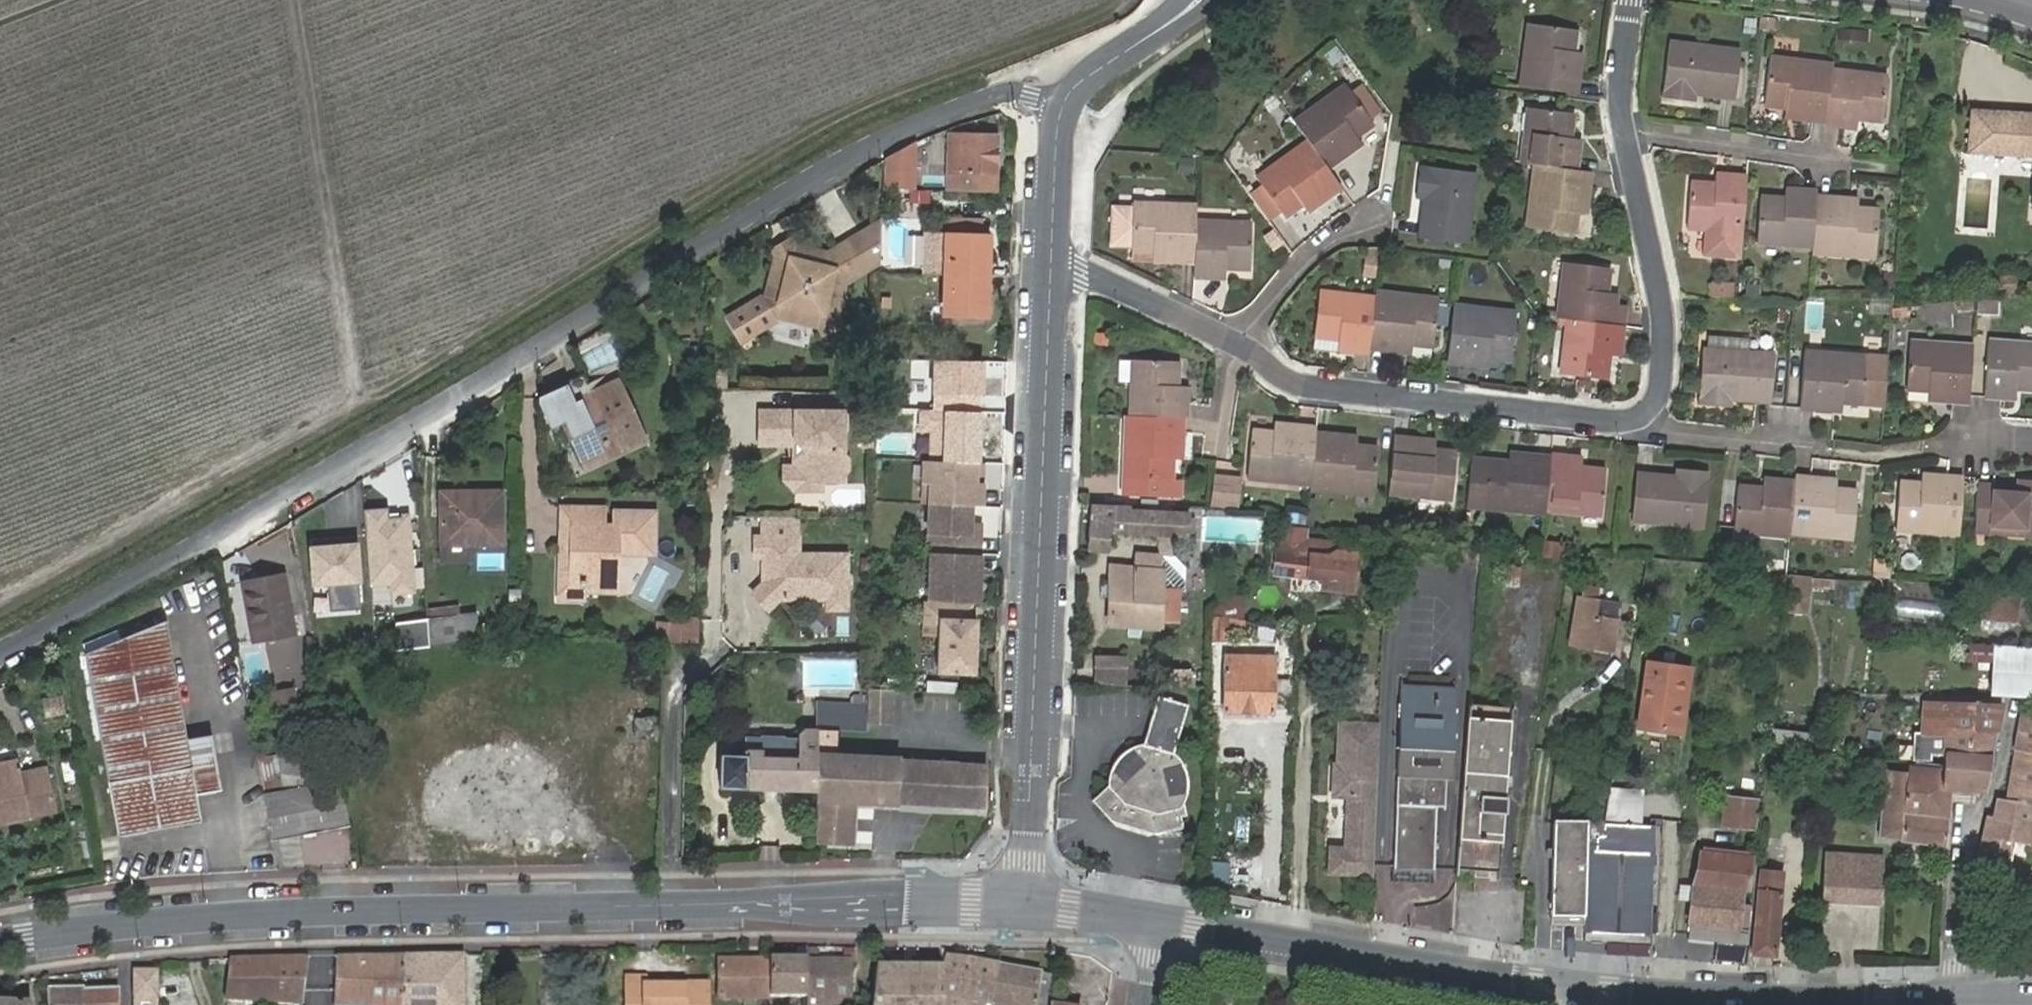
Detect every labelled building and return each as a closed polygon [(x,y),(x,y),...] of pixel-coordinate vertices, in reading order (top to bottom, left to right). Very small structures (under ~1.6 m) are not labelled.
[(1531,23),(1523,86),(1580,93),(1584,59),(1575,58),(1576,50),(1578,29),(1531,23)] [(1724,61),(1725,49),(1670,42),(1664,97),(1695,101),(1696,92),(1697,86),(1719,88),(1718,95),(1737,97),(1741,63),(1724,61)] [(1742,50),(1725,49),(1724,61),(1741,63),(1742,50)] [(1575,58),(1584,59),(1585,51),(1576,50),(1575,58)] [(1833,70),(1833,66),(1771,58),(1765,104),(1786,107),(1796,108),(1794,117),(1825,121),(1833,70)] [(1825,121),(1825,124),(1857,129),(1858,120),(1859,114),(1865,115),(1864,121),(1882,123),(1888,77),(1833,70),(1825,121)] [(1346,82),(1297,120),(1310,139),(1331,164),(1356,145),(1350,138),(1358,132),(1375,119),(1346,82)] [(1697,86),(1696,92),(1718,95),(1719,88),(1697,86)] [(1796,108),(1786,107),(1784,116),(1794,117),(1796,108)] [(1532,108),(1525,162),(1539,164),(1581,169),(1585,140),(1574,139),(1570,138),(1570,130),(1576,131),(1578,113),(1532,108)] [(1972,111),(1969,150),(2031,153),(2031,115),(1972,111)] [(1363,140),(1358,132),(1350,138),(1356,145),(1363,140)] [(951,191),(999,192),(1000,176),(1001,136),(953,135),(951,191)] [(1319,204),(1346,183),(1331,164),(1310,139),(1260,178),(1264,182),(1285,210),(1290,216),(1306,203),(1314,198),(1319,204)] [(899,150),(882,160),(881,190),(907,190),(909,146),(900,146),(899,150)] [(1591,204),(1596,171),(1581,169),(1539,164),(1531,226),(1578,233),(1581,212),(1582,203),(1591,204)] [(1420,197),(1428,199),(1434,200),(1431,221),(1425,220),(1423,238),(1458,241),(1460,226),(1473,228),(1479,173),(1424,166),(1420,197)] [(1693,180),(1690,226),(1710,227),(1708,252),(1744,255),(1749,174),(1718,172),(1718,182),(1717,187),(1711,187),(1711,182),(1693,180)] [(1264,182),(1251,193),(1273,219),(1285,210),(1264,182)] [(1761,241),(1816,245),(1819,196),(1819,190),(1791,188),(1789,198),(1789,203),(1782,202),(1782,197),(1765,197),(1761,241)] [(1816,245),(1815,252),(1878,257),(1882,210),(1861,208),(1852,208),(1852,198),(1819,196),(1816,245)] [(1314,198),(1306,203),(1311,211),(1319,204),(1314,198)] [(1852,208),(1861,208),(1861,199),(1852,198),(1852,208)] [(1434,200),(1428,199),(1425,220),(1431,221),(1434,200)] [(1582,203),(1581,212),(1590,213),(1591,204),(1582,203)] [(1162,261),(1196,263),(1198,220),(1199,207),(1135,204),(1133,250),(1154,251),(1162,252),(1162,261)] [(1133,246),(1135,208),(1115,207),(1113,245),(1133,246)] [(1196,263),(1195,278),(1226,279),(1226,265),(1227,258),(1233,259),(1233,265),(1251,266),(1253,224),(1198,220),(1196,263)] [(984,223),(957,223),(957,236),(948,236),(928,236),(927,276),(948,277),(989,277),(988,236),(984,236),(984,223)] [(957,223),(948,223),(948,236),(957,236),(957,223)] [(880,224),(863,234),(879,261),(880,224)] [(1471,243),(1473,228),(1460,226),(1458,241),(1471,243)] [(879,261),(863,234),(826,258),(798,246),(782,256),(772,299),(756,309),(765,325),(783,315),(824,324),(840,314),(842,283),(879,261)] [(778,250),(782,256),(798,246),(795,240),(778,250)] [(1153,261),(1162,261),(1162,252),(1154,251),(1153,261)] [(1573,318),(1619,323),(1622,292),(1614,291),(1608,290),(1609,284),(1615,285),(1617,266),(1570,260),(1563,316),(1573,318)] [(989,277),(948,277),(947,316),(988,317),(989,277)] [(1736,288),(1721,287),(1721,298),(1735,299),(1736,288)] [(1343,349),(1374,353),(1374,348),(1379,298),(1319,291),(1314,337),(1338,339),(1338,334),(1344,335),(1344,340),(1343,349)] [(1379,298),(1374,348),(1407,351),(1408,341),(1416,342),(1437,344),(1443,298),(1380,291),(1379,298)] [(1997,313),(1998,299),(1977,297),(1976,311),(1997,313)] [(1458,303),(1453,358),(1486,362),(1486,354),(1494,355),(1516,357),(1521,310),(1458,303)] [(840,314),(824,324),(828,332),(845,321),(840,314)] [(1625,354),(1629,325),(1619,323),(1573,318),(1566,371),(1612,378),(1615,359),(1610,358),(1610,352),(1616,353),(1625,354)] [(1762,364),(1763,353),(1753,352),(1754,341),(1715,336),(1714,349),(1707,348),(1703,405),(1735,406),(1735,398),(1736,392),(1758,394),(1758,399),(1775,401),(1778,366),(1762,364)] [(1408,341),(1407,351),(1416,352),(1416,342),(1408,341)] [(1974,403),(1978,346),(1914,341),(1911,389),(1934,391),(1941,392),(1941,400),(1974,403)] [(1992,342),(1988,396),(2007,398),(2019,399),(2019,390),(2019,384),(2026,384),(2026,390),(2031,390),(2031,345),(1992,342)] [(1893,355),(1809,350),(1806,406),(1839,408),(1839,398),(1848,399),(1890,402),(1893,355)] [(1779,353),(1763,353),(1762,364),(1778,366),(1779,353)] [(1486,354),(1486,362),(1494,364),(1494,355),(1486,354)] [(1132,359),(1130,415),(1181,416),(1184,417),(1185,386),(1175,385),(1171,385),(1171,378),(1175,378),(1176,360),(1132,359)] [(983,361),(932,360),(930,410),(982,412),(983,361)] [(693,367),(678,367),(678,378),(693,379),(693,367)] [(585,377),(570,383),(578,400),(584,397),(593,394),(585,377)] [(570,383),(541,395),(555,424),(568,419),(587,464),(645,439),(620,382),(595,393),(598,399),(587,404),(584,397),(578,400),(570,383)] [(598,399),(595,393),(593,394),(584,397),(587,404),(598,399)] [(1847,409),(1848,399),(1839,398),(1839,408),(1847,409)] [(930,410),(918,410),(917,434),(929,435),(928,461),(941,462),(980,463),(982,412),(930,410)] [(1130,415),(1125,415),(1123,477),(1170,479),(1171,458),(1171,449),(1179,449),(1181,416),(1130,415)] [(761,416),(760,435),(794,435),(794,448),(800,453),(795,457),(794,472),(795,476),(803,485),(823,485),(843,483),(842,477),(847,472),(847,462),(843,457),(842,416),(761,416)] [(1289,434),(1290,424),(1280,423),(1280,433),(1289,434)] [(1322,432),(1322,426),(1290,424),(1289,434),(1280,433),(1259,431),(1255,479),(1318,483),(1322,432)] [(1355,435),(1322,432),(1318,483),(1318,489),(1381,494),(1384,446),(1364,444),(1355,443),(1355,435)] [(794,435),(760,435),(760,448),(794,448),(794,435)] [(1364,436),(1355,435),(1355,443),(1364,444),(1364,436)] [(1401,436),(1397,493),(1459,498),(1462,451),(1441,448),(1432,448),(1433,439),(1401,436)] [(1442,439),(1433,439),(1432,448),(1441,448),(1442,439)] [(1171,449),(1171,458),(1179,458),(1179,449),(1171,449)] [(1524,462),(1525,453),(1515,452),(1514,461),(1524,462)] [(1490,507),(1554,513),(1555,509),(1558,456),(1525,453),(1524,462),(1514,461),(1494,459),(1490,507)] [(1589,455),(1559,453),(1558,456),(1555,509),(1609,513),(1613,467),(1589,465),(1589,455)] [(975,506),(975,483),(983,476),(984,463),(980,463),(941,462),(932,462),(931,485),(924,491),(924,504),(930,504),(972,506),(975,506)] [(1646,472),(1642,507),(1658,509),(1657,520),(1711,526),(1716,472),(1685,468),(1684,476),(1683,483),(1663,481),(1664,474),(1646,472)] [(795,476),(794,472),(784,472),(784,486),(793,495),(823,495),(823,485),(803,485),(795,476)] [(1241,477),(1212,473),(1208,505),(1237,509),(1241,477)] [(1684,476),(1664,474),(1663,481),(1683,483),(1684,476)] [(1834,477),(1801,474),(1800,480),(1797,532),(1860,536),(1864,489),(1842,486),(1833,485),(1834,477)] [(1935,484),(1936,475),(1928,474),(1928,484),(1935,484)] [(1902,530),(1966,535),(1969,485),(1970,477),(1936,475),(1935,484),(1928,484),(1905,482),(1902,530)] [(1742,530),(1796,534),(1797,532),(1800,480),(1768,477),(1767,487),(1746,485),(1742,530)] [(1833,485),(1842,486),(1842,478),(1834,477),(1833,485)] [(2000,487),(1983,486),(1981,522),(1996,523),(1996,533),(2031,535),(2031,481),(2022,480),(2021,489),(2021,496),(2001,494),(2001,487),(2000,487)] [(984,483),(975,483),(975,506),(983,506),(984,483)] [(2021,489),(2001,487),(2001,494),(2021,496),(2021,489)] [(458,498),(458,491),(441,491),(440,560),(476,559),(475,544),(501,545),(501,496),(458,498)] [(972,506),(930,504),(929,553),(931,553),(974,554),(976,554),(977,536),(971,536),(971,523),(972,506)] [(1113,506),(1090,505),(1090,551),(1108,551),(1109,538),(1112,538),(1113,507),(1113,506)] [(569,534),(570,508),(564,507),(562,546),(575,546),(576,535),(569,534)] [(1113,507),(1112,538),(1154,540),(1165,540),(1186,541),(1187,516),(1129,514),(1130,507),(1113,507)] [(1658,509),(1642,507),(1641,518),(1657,520),(1658,509)] [(385,508),(361,510),(368,586),(388,584),(389,596),(416,593),(408,512),(385,514),(385,508)] [(580,590),(583,590),(615,591),(616,562),(603,563),(603,551),(616,552),(654,554),(655,514),(618,513),(617,526),(604,525),(604,509),(570,508),(569,534),(576,535),(575,546),(562,546),(560,578),(581,579),(580,590)] [(1996,523),(1981,522),(1980,532),(1996,533),(1996,523)] [(982,524),(971,523),(971,536),(977,536),(976,554),(980,554),(982,555),(982,524)] [(763,571),(763,584),(778,601),(826,602),(826,612),(844,613),(846,558),(798,557),(798,539),(758,538),(758,558),(769,558),(768,566),(763,571)] [(1278,538),(1276,571),(1346,575),(1347,546),(1300,544),(1301,539),(1278,538)] [(1165,540),(1154,540),(1156,554),(1161,554),(1161,556),(1167,556),(1165,540)] [(354,541),(305,546),(308,585),(324,583),(327,613),(360,610),(354,541)] [(603,563),(616,562),(616,552),(603,551),(603,563)] [(974,554),(931,553),(929,602),(972,603),(974,554)] [(1156,554),(1133,554),(1133,569),(1110,568),(1108,627),(1158,629),(1158,620),(1175,620),(1176,591),(1182,591),(1183,569),(1170,556),(1167,556),(1161,556),(1161,554),(1156,554)] [(243,583),(249,612),(258,611),(262,637),(292,632),(280,575),(243,583)] [(657,581),(646,575),(637,589),(648,596),(657,581)] [(1793,576),(1792,593),(1810,594),(1811,577),(1793,576)] [(560,578),(559,597),(582,598),(583,590),(580,590),(581,579),(560,578)] [(778,601),(763,584),(752,594),(767,611),(778,601)] [(1577,588),(1570,625),(1593,628),(1591,642),(1609,645),(1614,612),(1594,608),(1596,591),(1577,588)] [(1896,596),(1892,614),(1940,624),(1943,606),(1896,596)] [(2017,602),(1977,598),(1976,618),(2015,622),(2017,602)] [(972,619),(972,603),(929,602),(924,601),(923,626),(939,626),(938,674),(975,674),(977,619),(972,619)] [(1208,604),(1209,640),(1225,640),(1225,629),(1243,628),(1242,604),(1208,604)] [(425,609),(425,619),(454,615),(453,606),(425,609)] [(258,611),(249,612),(253,639),(262,637),(258,611)] [(478,612),(454,615),(425,619),(426,647),(459,643),(482,640),(478,612)] [(697,645),(697,619),(678,618),(678,644),(697,645)] [(426,647),(425,619),(394,622),(397,651),(426,647)] [(190,766),(185,741),(160,624),(80,655),(119,839),(202,822),(196,795),(220,790),(214,761),(190,766)] [(1593,628),(1570,625),(1568,638),(1591,642),(1593,628)] [(1956,645),(1954,661),(1977,662),(1992,664),(1991,684),(1991,697),(2031,699),(2031,650),(1956,645)] [(1229,659),(1226,712),(1288,714),(1290,684),(1275,684),(1276,662),(1229,659)] [(1125,663),(1095,662),(1095,667),(1120,668),(1119,683),(1124,683),(1125,663)] [(1992,664),(1977,662),(1976,682),(1991,684),(1992,664)] [(1645,664),(1636,727),(1672,732),(1677,691),(1683,691),(1686,669),(1645,664)] [(1120,668),(1095,667),(1094,681),(1119,683),(1120,668)] [(1201,673),(1183,672),(1182,687),(1200,688),(1201,673)] [(925,678),(924,691),(954,693),(955,681),(925,678)] [(1427,689),(1400,688),(1401,678),(1397,678),(1390,873),(1392,873),(1393,870),(1427,871),(1428,875),(1430,875),(1433,806),(1439,805),(1440,810),(1442,810),(1444,766),(1448,766),(1448,775),(1450,775),(1456,680),(1452,680),(1450,695),(1426,694),(1427,689)] [(295,691),(274,695),(277,710),(297,706),(295,691)] [(1190,704),(1159,696),(1144,744),(1138,745),(1130,749),(1121,755),(1115,763),(1111,771),(1109,779),(1108,787),(1093,801),(1112,822),(1121,814),(1125,817),(1130,820),(1139,824),(1146,825),(1153,825),(1155,836),(1184,830),(1182,817),(1186,816),(1184,805),(1188,795),(1189,789),(1189,778),(1186,769),(1181,759),(1174,753),(1190,704)] [(865,733),(866,702),(820,701),(820,732),(865,733)] [(2031,705),(2029,711),(2020,710),(2007,802),(2031,806),(2031,705)] [(283,713),(290,743),(319,736),(313,707),(283,713)] [(1925,724),(1992,732),(1997,707),(1925,708),(1925,724)] [(1465,708),(1453,877),(1456,876),(1456,868),(1496,871),(1502,779),(1508,780),(1513,710),(1465,708)] [(1936,739),(1937,759),(1986,760),(1992,732),(1925,724),(1926,738),(1936,739)] [(1370,879),(1377,728),(1341,726),(1340,768),(1336,768),(1334,800),(1351,801),(1349,851),(1332,850),(1331,878),(1370,879)] [(1770,741),(1807,746),(1809,731),(1772,726),(1770,741)] [(719,786),(817,789),(818,758),(820,732),(806,732),(799,740),(799,743),(746,742),(745,759),(720,759),(719,786)] [(208,736),(185,741),(190,766),(214,761),(208,736)] [(274,750),(257,754),(274,838),(328,826),(329,828),(347,823),(339,782),(319,786),(313,757),(322,755),(319,742),(284,751),(285,755),(281,755),(280,748),(274,750)] [(1937,759),(1937,771),(1937,789),(1949,790),(1980,792),(1986,760),(1937,759)] [(897,761),(876,760),(875,765),(818,763),(817,789),(815,844),(851,846),(852,804),(895,806),(897,761)] [(981,809),(983,764),(897,761),(895,806),(935,807),(981,809)] [(58,811),(49,768),(22,773),(20,762),(0,766),(0,822),(58,811)] [(1937,771),(1898,766),(1899,776),(1899,804),(1899,817),(1947,818),(1949,790),(1937,789),(1937,771)] [(1899,804),(1899,776),(1882,776),(1881,804),(1899,804)] [(1741,801),(1743,788),(1726,785),(1724,800),(1741,801)] [(1640,822),(1642,788),(1608,786),(1606,820),(1640,822)] [(1752,829),(1757,789),(1743,788),(1741,801),(1724,800),(1721,824),(1752,829)] [(1995,866),(2000,841),(2031,847),(2031,806),(2007,802),(1996,800),(1993,819),(1985,818),(1976,863),(1995,866)] [(1899,817),(1899,804),(1881,804),(1881,843),(1945,846),(1947,818),(1899,817)] [(1121,814),(1112,822),(1155,836),(1153,825),(1146,825),(1139,824),(1130,820),(1125,817),(1121,814)] [(1595,836),(1598,822),(1551,820),(1550,846),(1550,854),(1550,916),(1584,917),(1586,836),(1595,836)] [(1648,934),(1652,823),(1598,822),(1595,836),(1586,836),(1584,917),(1583,930),(1648,934)] [(304,860),(343,867),(346,853),(319,849),(322,833),(309,831),(304,860)] [(1688,924),(1735,928),(1743,929),(1745,906),(1736,905),(1737,892),(1743,892),(1747,851),(1731,848),(1730,856),(1699,853),(1692,878),(1687,924),(1688,924)] [(1824,854),(1822,904),(1881,907),(1884,857),(1824,854)] [(1760,875),(1754,953),(1775,954),(1783,877),(1775,876),(1775,870),(1767,869),(1766,875),(1760,875)] [(1733,945),(1735,928),(1688,924),(1687,941),(1733,945)] [(406,1004),(464,1004),(464,954),(406,955),(406,1004)] [(406,955),(337,956),(340,1004),(406,1004),(406,955)] [(233,999),(307,1004),(306,956),(232,957),(233,999)] [(307,1004),(319,1004),(340,1004),(337,956),(306,956),(307,1004)] [(809,959),(772,959),(772,961),(769,999),(805,1000),(808,961),(809,959)] [(772,961),(722,961),(719,997),(769,999),(772,961)] [(805,1000),(804,1004),(817,1004),(832,1004),(833,1001),(851,1001),(853,961),(808,961),(805,1000)] [(949,1001),(956,1001),(972,1001),(994,1004),(996,1004),(1001,965),(975,961),(949,961),(949,970),(949,1001)] [(1053,974),(1001,965),(996,1004),(1050,1004),(1053,974)] [(949,970),(874,968),(868,1004),(955,1004),(956,1001),(949,1001),(949,970)] [(136,973),(135,1004),(155,1004),(155,974),(136,973)] [(627,974),(628,1004),(712,1004),(711,980),(648,982),(648,973),(627,974)] [(47,987),(47,1004),(83,1004),(83,991),(83,987),(47,987)] [(107,989),(83,991),(83,1004),(107,1004),(107,989)]
